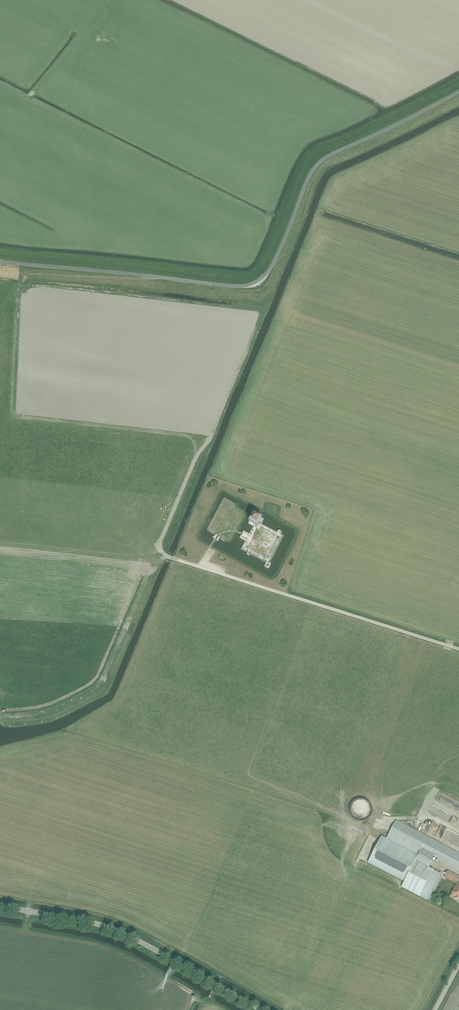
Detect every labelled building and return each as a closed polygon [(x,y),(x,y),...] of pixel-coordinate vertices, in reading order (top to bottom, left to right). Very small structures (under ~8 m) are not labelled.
[(368,863),(404,882),(402,887),(420,896),(428,901),(442,874),(433,870),(428,867),(433,858),(458,871),(458,854),(444,846),(424,836),(396,821),(387,839),(382,836),(378,844),(368,863)] [(448,870),(444,877),(457,883),(450,896),(458,900),(458,876),(448,870)]
